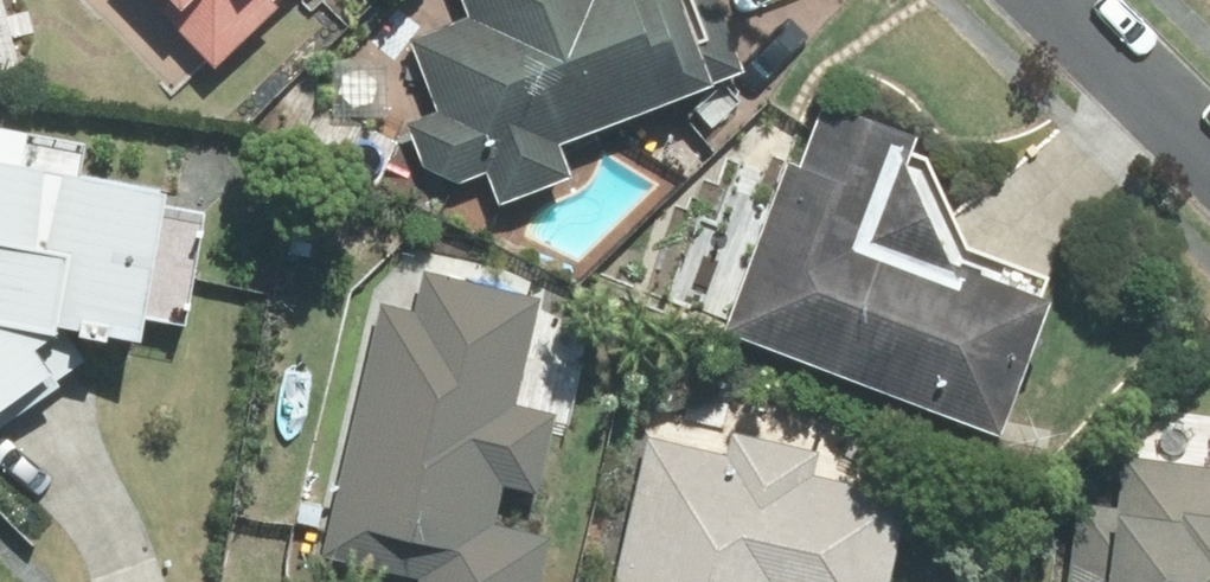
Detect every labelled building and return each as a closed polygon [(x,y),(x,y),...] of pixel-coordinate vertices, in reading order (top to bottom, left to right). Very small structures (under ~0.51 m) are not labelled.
[(204,54),(260,0),(153,0),(204,54)] [(403,41),(430,113),(402,124),(425,183),(472,165),(486,202),(558,175),(544,138),(720,73),(692,0),(421,0),(407,40),(403,41)] [(940,280),(847,241),(891,136),(804,100),(709,328),(980,440),(1043,288),(952,249),(940,280)] [(40,369),(43,334),(185,347),(200,188),(78,177),(81,143),(0,135),(0,397),(40,369)] [(537,300),(390,260),(314,542),(410,568),(406,581),(526,581),(539,536),(485,522),(495,486),(520,493),(541,413),(508,404),(537,300)] [(1152,419),(1147,464),(1108,459),(1102,513),(1064,509),(1056,581),(1209,581),(1209,426),(1152,419)] [(667,438),(658,478),(633,473),(609,581),(883,581),(893,535),(823,520),(830,486),(802,480),(808,450),(715,430),(711,448),(667,438)] [(900,443),(838,431),(829,477),(891,489),(900,443)]
